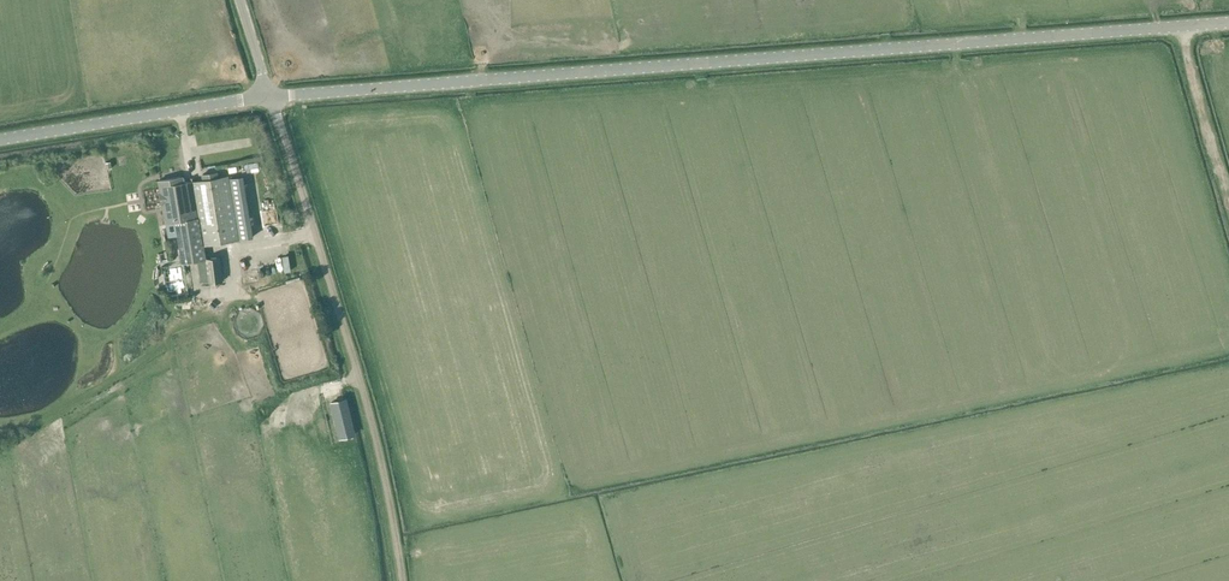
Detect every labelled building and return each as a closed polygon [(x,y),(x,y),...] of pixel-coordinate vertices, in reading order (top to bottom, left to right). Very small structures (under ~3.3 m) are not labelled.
[(181,177),(159,180),(166,222),(168,237),(178,235),(182,263),(198,260),(206,259),(205,258),(203,245),(239,239),(236,221),(249,219),(242,176),(229,178),(228,175),(217,177),(217,172),(202,174),(203,179),(182,182),(181,177)] [(206,259),(198,260),(201,283),(209,282),(222,280),(219,257),(205,258),(206,259)] [(339,439),(355,435),(346,397),(329,402),(339,439)]
